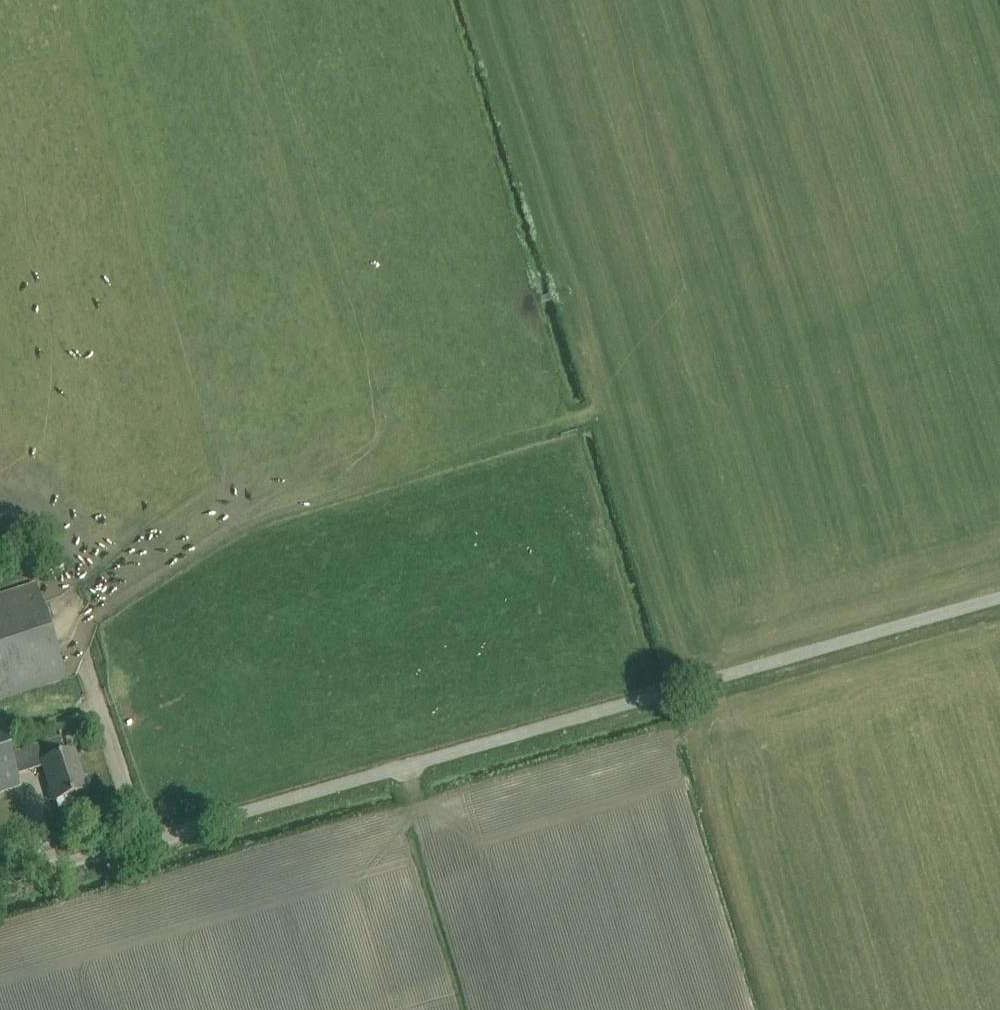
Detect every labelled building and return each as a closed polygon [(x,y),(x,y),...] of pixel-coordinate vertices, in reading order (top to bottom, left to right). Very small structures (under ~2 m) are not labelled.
[(66,679),(36,585),(0,597),(0,700),(66,679)] [(19,780),(18,775),(43,767),(54,802),(87,792),(74,751),(66,754),(61,738),(10,754),(0,724),(0,786),(19,780)]
